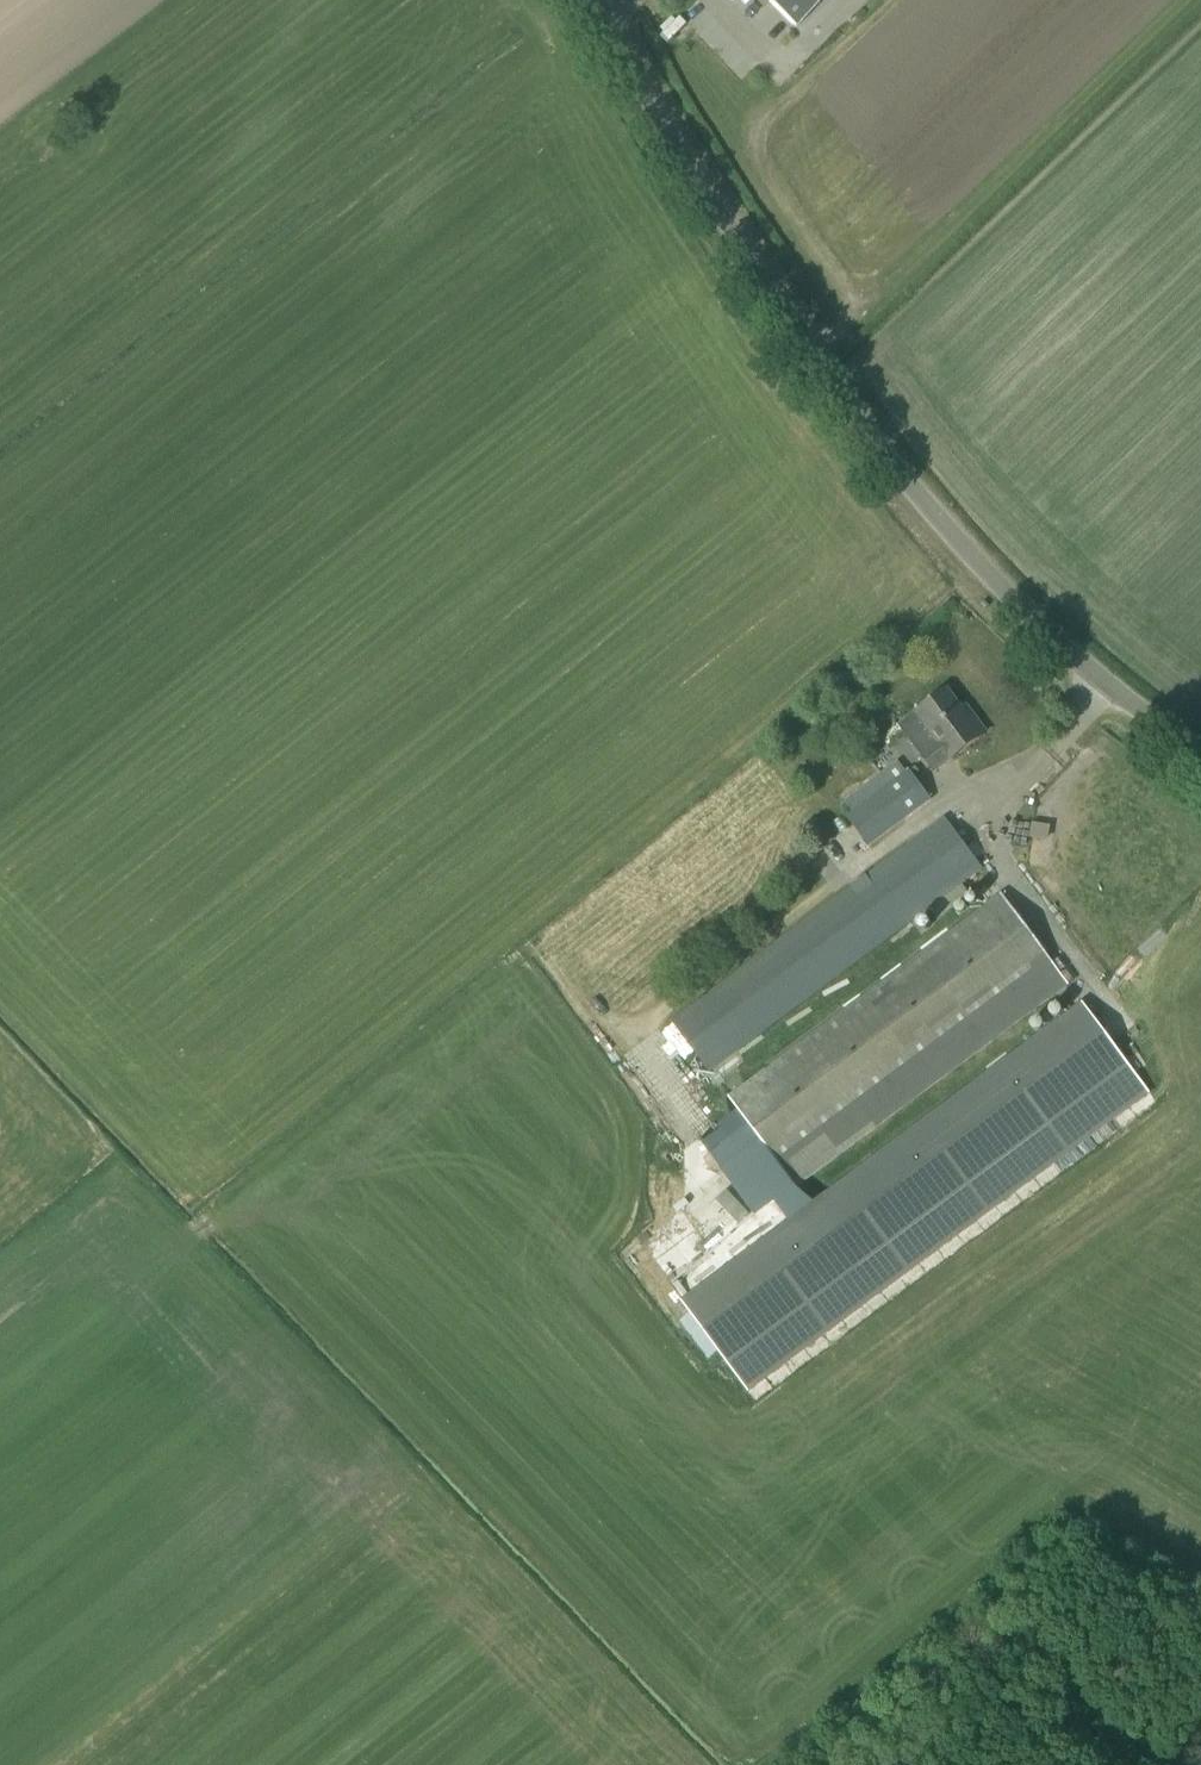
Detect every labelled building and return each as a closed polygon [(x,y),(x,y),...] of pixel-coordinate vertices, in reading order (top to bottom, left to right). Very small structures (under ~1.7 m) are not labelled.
[(950,758),(951,758),(984,733),(971,716),(967,719),(946,691),(916,713),(917,714),(899,727),(920,755),(921,754),(933,771),(950,758)] [(1084,747),(1076,756),(1084,763),(1092,755),(1084,747)] [(868,846),(931,799),(909,770),(846,817),(868,846)] [(708,1071),(928,908),(937,919),(969,895),(961,884),(982,868),(945,818),(671,1022),(708,1071)] [(1068,986),(1051,961),(1002,895),(728,1096),(738,1110),(700,1139),(722,1169),(761,1139),(780,1164),(796,1188),(1068,986)] [(1082,1002),(680,1301),(726,1363),(1128,1064),(1082,1002)]
